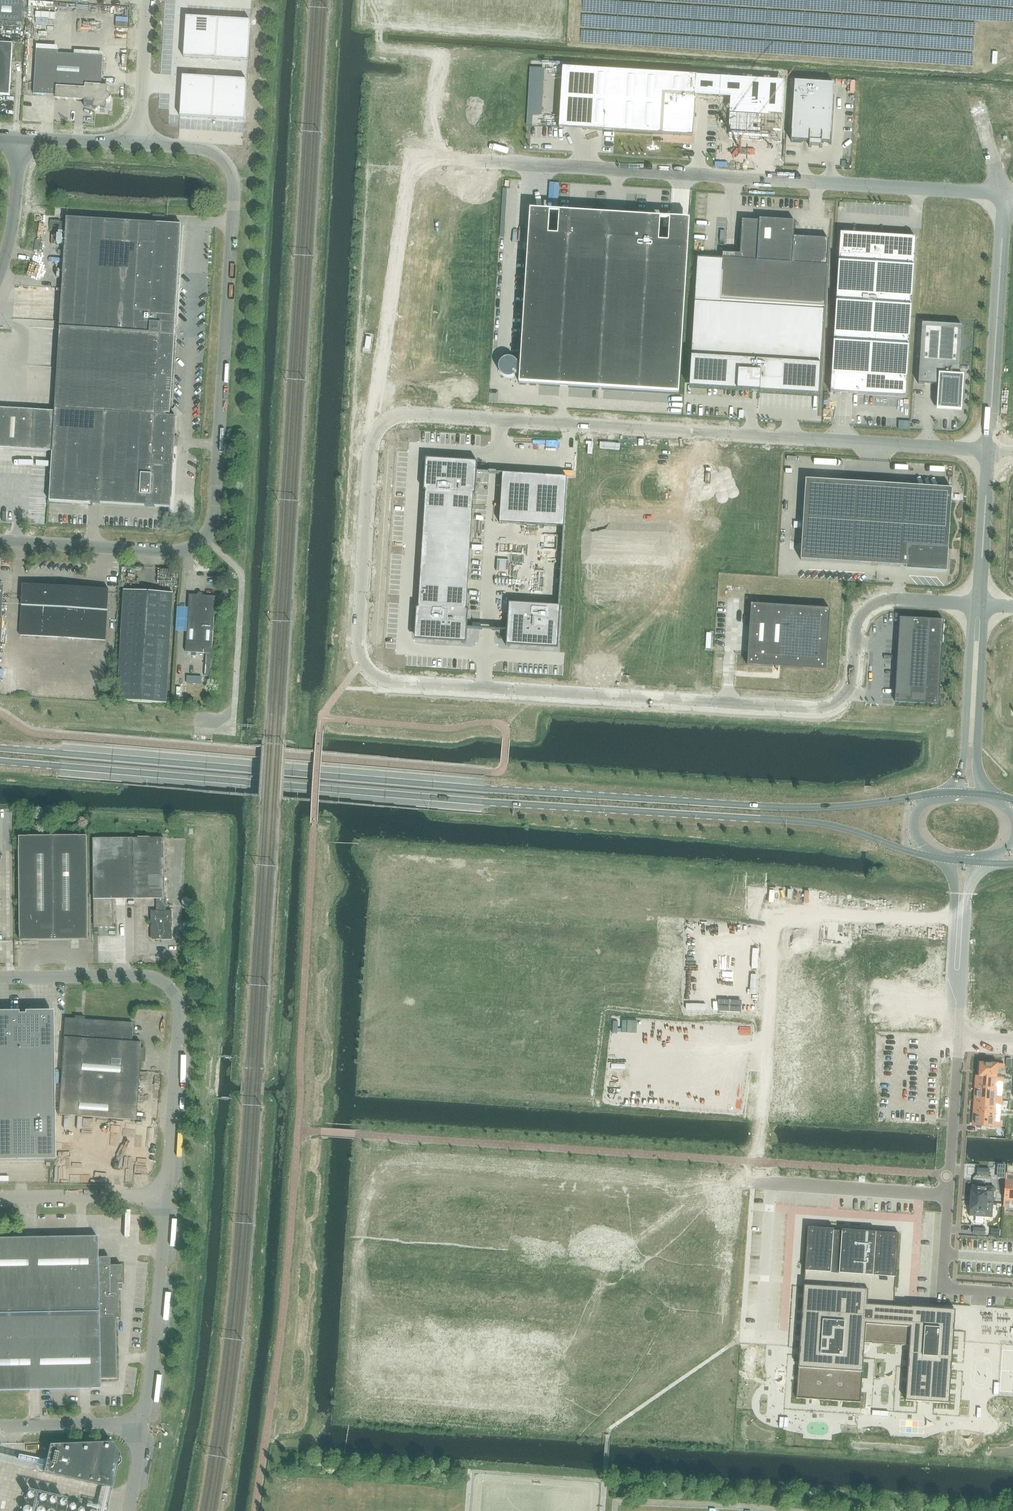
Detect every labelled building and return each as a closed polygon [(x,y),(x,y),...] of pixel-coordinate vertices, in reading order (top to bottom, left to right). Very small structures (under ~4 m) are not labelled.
[(22,26),(24,0),(0,0),(0,24),(22,26)] [(185,47),(249,51),(251,11),(187,8),(185,47)] [(10,96),(13,44),(0,43),(0,95),(10,96)] [(56,96),(56,99),(85,100),(84,107),(91,107),(95,112),(100,108),(106,108),(107,102),(112,98),(107,93),(108,86),(101,86),(103,57),(55,54),(55,50),(36,49),(34,94),(56,96)] [(181,105),(245,108),(248,69),(184,65),(181,105)] [(590,66),(587,126),(697,134),(701,74),(590,66)] [(697,76),(696,96),(731,99),(729,139),(782,141),(785,81),(697,76)] [(794,82),(791,141),(811,143),(811,147),(821,147),(821,143),(831,144),(834,84),(794,82)] [(528,233),(519,383),(679,393),(688,243),(648,241),(650,217),(560,211),(558,235),(528,233)] [(55,412),(53,452),(50,502),(91,504),(91,503),(101,503),(145,506),(160,507),(171,507),(171,497),(172,497),(172,482),(176,416),(166,416),(166,413),(170,414),(175,335),(183,224),(68,218),(60,329),(55,412)] [(794,237),(795,222),(760,219),(759,221),(742,220),(740,255),(723,253),(722,259),(720,301),(824,307),(829,239),(794,237)] [(840,233),(830,392),(906,397),(916,238),(840,233)] [(696,299),(689,401),(818,409),(824,307),(720,301),(722,259),(698,258),(696,299)] [(918,384),(939,385),(937,409),(961,411),(962,391),(963,376),(959,376),(963,326),(922,324),(918,384)] [(518,368),(518,365),(517,362),(515,359),(513,357),(510,356),(507,356),(504,357),(501,359),(499,362),(499,365),(499,369),(501,371),(503,374),(506,375),(509,375),(512,374),(515,373),(517,370),(518,368)] [(53,452),(55,412),(0,408),(0,448),(53,452)] [(897,427),(908,428),(909,420),(898,420),(897,427)] [(417,608),(416,612),(418,612),(417,638),(463,641),(462,643),(466,643),(468,610),(466,610),(474,495),(476,495),(478,462),(474,462),(473,464),(428,461),(426,487),(424,487),(424,491),(426,491),(422,550),(418,608),(417,608)] [(503,473),(499,523),(564,527),(567,477),(503,473)] [(916,567),(947,569),(952,489),(843,482),(837,482),(806,480),(801,560),(908,567),(908,562),(917,563),(916,567)] [(20,635),(106,641),(109,590),(23,585),(20,635)] [(117,699),(166,702),(173,594),(124,591),(117,699)] [(206,653),(205,676),(211,677),(216,597),(189,595),(186,652),(206,653)] [(509,603),(506,646),(510,646),(510,644),(556,647),(559,610),(561,610),(561,606),(509,603)] [(751,604),(748,665),(775,667),(775,669),(778,669),(778,667),(826,670),(830,609),(751,604)] [(899,618),(895,702),(939,705),(944,621),(899,618)] [(54,941),(53,835),(21,836),(21,917),(20,941),(54,941)] [(89,835),(53,835),(54,941),(88,940),(88,917),(89,835)] [(133,899),(133,838),(95,838),(96,928),(115,927),(115,899),(133,899)] [(133,838),(133,899),(158,899),(158,911),(152,911),(152,917),(152,940),(172,939),(172,917),(172,912),(167,912),(167,899),(164,899),(163,838),(133,838)] [(54,1161),(54,1160),(53,1070),(52,1017),(33,1018),(33,1014),(9,1014),(9,1018),(0,1018),(0,1161),(54,1161)] [(58,1115),(136,1120),(141,1043),(131,1042),(133,1023),(65,1018),(58,1115)] [(976,1076),(997,1078),(998,1068),(1004,1069),(1004,1065),(980,1063),(979,1076),(976,1076)] [(976,1076),(976,1088),(996,1089),(997,1082),(1003,1082),(1003,1078),(997,1078),(976,1076)] [(976,1088),(975,1099),(1002,1101),(1002,1097),(996,1097),(996,1089),(976,1088)] [(975,1099),(974,1111),(995,1112),(995,1105),(1001,1105),(1002,1101),(975,1099)] [(974,1111),(973,1125),(1000,1127),(1000,1123),(994,1122),(995,1112),(974,1111)] [(996,1178),(1004,1178),(1004,1166),(997,1166),(996,1178)] [(1005,1200),(1012,1201),(1012,1180),(1006,1180),(1005,1200)] [(971,1186),(970,1201),(993,1203),(994,1188),(971,1186)] [(970,1201),(969,1216),(992,1217),(993,1203),(970,1201)] [(803,1302),(797,1399),(861,1403),(865,1343),(910,1346),(906,1401),(950,1404),(955,1311),(894,1307),(899,1233),(807,1227),(803,1295),(803,1302)] [(0,1239),(0,1391),(80,1390),(100,1390),(100,1380),(117,1380),(115,1320),(118,1320),(118,1291),(117,1291),(116,1285),(122,1285),(122,1267),(97,1267),(97,1237),(86,1238),(0,1239)] [(42,1473),(111,1489),(117,1466),(118,1466),(119,1465),(120,1463),(120,1462),(120,1460),(119,1459),(119,1458),(119,1454),(111,1442),(49,1445),(42,1473)]
